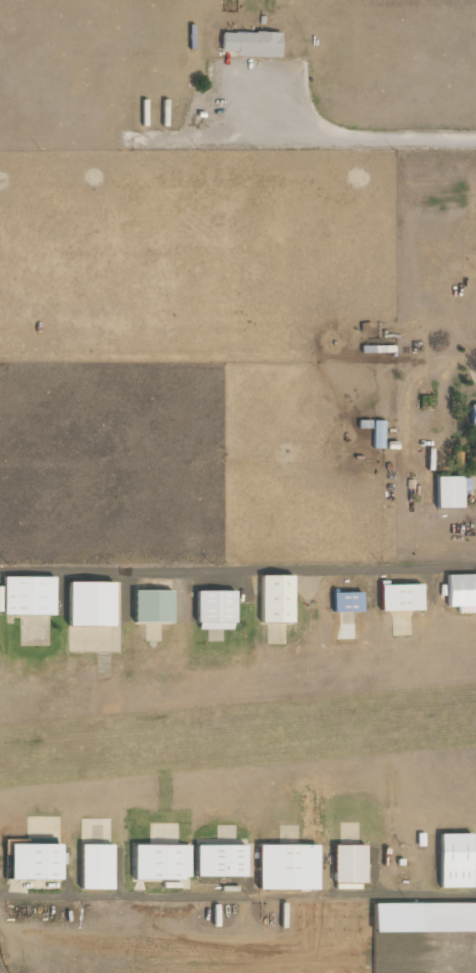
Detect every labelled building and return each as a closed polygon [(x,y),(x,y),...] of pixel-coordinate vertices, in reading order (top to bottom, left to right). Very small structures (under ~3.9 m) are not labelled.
[(281,33),(222,31),(221,55),(280,57),(281,33)] [(435,508),(461,508),(461,477),(435,477),(435,508)] [(447,607),(475,606),(475,574),(446,575),(447,607)] [(291,576),(259,576),(259,623),(291,623),(291,576)] [(53,615),(53,577),(2,577),(2,587),(0,587),(0,615),(53,615)] [(66,626),(111,626),(112,582),(67,581),(66,626)] [(420,584),(379,585),(379,611),(421,610),(420,584)] [(170,590),(133,591),(134,630),(171,630),(170,590)] [(194,590),(194,622),(233,623),(233,591),(194,590)] [(361,593),(332,592),(332,612),(361,612),(361,593)] [(470,834),(438,834),(439,888),(471,888),(470,834)] [(57,880),(57,844),(7,844),(6,879),(57,880)] [(111,890),(111,845),(79,845),(79,889),(111,890)] [(131,879),(189,880),(190,845),(132,845),(131,879)] [(194,845),(194,877),(244,877),(244,845),(194,845)] [(257,889),(316,890),(316,845),(257,845),(257,889)] [(364,845),(333,845),(332,883),(364,883),(364,845)]
